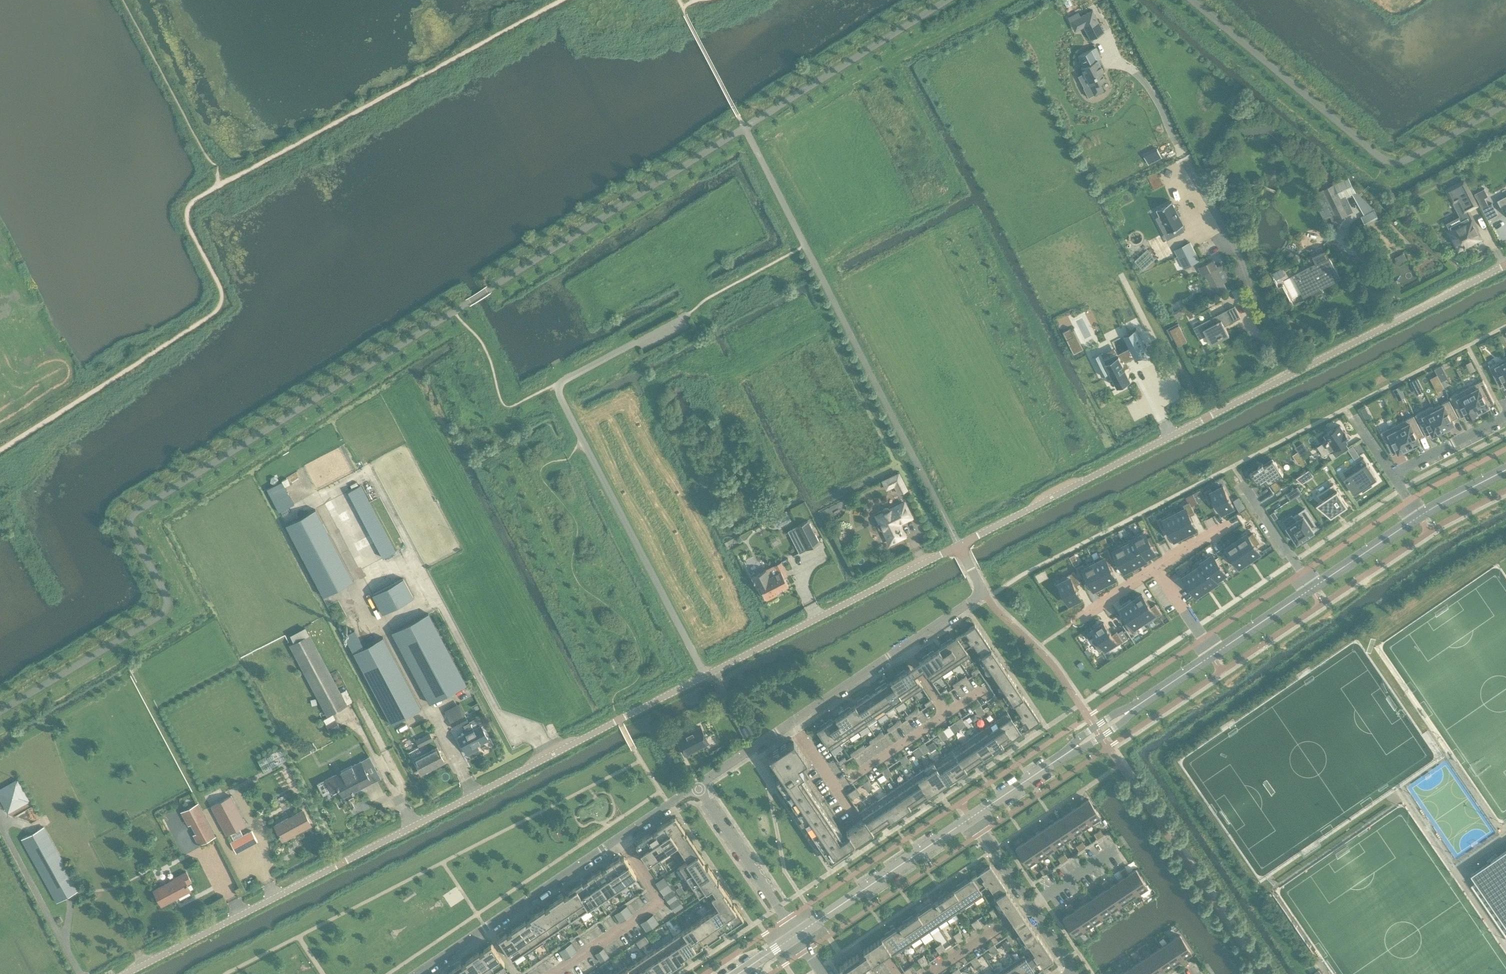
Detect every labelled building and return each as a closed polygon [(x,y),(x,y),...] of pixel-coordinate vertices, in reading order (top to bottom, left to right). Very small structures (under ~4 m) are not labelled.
[(1104,31),(1092,9),(1069,21),(1074,31),(1083,26),(1089,39),(1104,31)] [(1077,55),(1083,67),(1079,69),(1081,74),(1078,75),(1084,87),(1083,87),(1088,96),(1103,90),(1099,82),(1106,80),(1101,70),(1104,68),(1099,58),(1101,57),(1096,47),(1077,55)] [(1155,156),(1142,162),(1146,170),(1159,163),(1155,156)] [(1320,192),(1324,199),(1317,203),(1324,218),(1332,215),(1335,220),(1348,213),(1341,200),(1356,192),(1348,178),(1320,192)] [(1448,189),(1454,201),(1458,199),(1464,211),(1476,205),(1464,181),(1448,189)] [(1475,193),(1489,219),(1498,214),(1493,203),(1489,205),(1485,198),(1489,196),(1485,188),(1475,193)] [(1172,201),(1157,209),(1160,215),(1157,217),(1162,226),(1165,225),(1169,232),(1172,230),(1175,235),(1185,230),(1182,225),(1184,224),(1172,201)] [(1374,210),(1361,217),(1365,224),(1378,218),(1374,210)] [(1469,216),(1450,226),(1455,235),(1454,236),(1460,248),(1464,245),(1465,246),(1467,245),(1466,244),(1481,237),(1473,220),(1471,221),(1469,216)] [(1190,242),(1175,249),(1185,269),(1200,261),(1190,242)] [(1322,287),(1340,278),(1326,250),(1313,256),(1317,263),(1297,274),(1306,292),(1320,284),(1322,287)] [(1404,252),(1395,257),(1400,265),(1408,260),(1404,252)] [(1218,268),(1214,259),(1198,267),(1203,276),(1209,273),(1214,283),(1207,286),(1212,295),(1226,288),(1223,282),(1232,278),(1225,264),(1218,268)] [(1282,267),(1273,272),(1277,278),(1285,274),(1282,267)] [(1244,287),(1234,292),(1243,310),(1253,304),(1244,287)] [(1225,326),(1240,318),(1234,306),(1194,327),(1200,339),(1207,335),(1212,344),(1230,334),(1225,326)] [(1179,325),(1170,329),(1179,345),(1188,341),(1179,325)] [(1071,328),(1063,331),(1074,353),(1084,348),(1074,330),(1072,331),(1071,328)] [(1102,354),(1093,358),(1101,374),(1109,370),(1117,385),(1131,377),(1123,363),(1135,357),(1136,359),(1149,353),(1138,332),(1125,338),(1130,347),(1105,360),(1102,354)] [(1489,364),(1490,367),(1500,387),(1505,384),(1505,358),(1505,356),(1505,358),(1490,366),(1489,364)] [(1483,380),(1467,388),(1479,412),(1489,406),(1489,405),(1494,402),(1483,380)] [(1467,388),(1450,397),(1462,419),(1467,416),(1468,417),(1479,412),(1467,388)] [(1432,406),(1444,429),(1455,424),(1453,420),(1458,417),(1450,400),(1434,408),(1432,406)] [(1432,406),(1416,414),(1427,437),(1433,434),(1433,435),(1444,429),(1432,406)] [(1414,415),(1398,424),(1410,447),(1420,442),(1418,437),(1424,434),(1414,415)] [(1398,424),(1381,432),(1393,455),(1398,452),(1399,453),(1410,447),(1398,424)] [(1328,440),(1318,446),(1324,456),(1329,453),(1333,459),(1343,452),(1339,446),(1347,440),(1345,438),(1348,436),(1340,425),(1335,428),(1335,427),(1325,434),(1329,438),(1327,439),(1328,440)] [(1374,475),(1375,474),(1364,457),(1356,462),(1360,467),(1355,470),(1352,465),(1343,471),(1346,476),(1347,476),(1355,488),(1359,485),(1363,492),(1373,485),(1368,478),(1374,475)] [(1259,467),(1250,473),(1254,479),(1255,479),(1259,484),(1267,479),(1269,483),(1268,483),(1269,484),(1270,483),(1276,491),(1282,487),(1276,479),(1284,474),(1274,459),(1264,466),(1263,463),(1258,467),(1259,467)] [(1310,468),(1296,478),(1303,483),(1315,475),(1310,468)] [(881,480),(886,490),(893,486),(897,494),(908,489),(899,471),(881,480)] [(282,481),(267,489),(278,511),(293,503),(282,481)] [(1322,500),(1317,504),(1332,516),(1348,505),(1334,484),(1317,495),(1322,500)] [(396,551),(361,485),(349,492),(383,558),(396,551)] [(1211,488),(1205,491),(1210,502),(1216,500),(1222,512),(1234,506),(1223,486),(1212,491),(1211,488)] [(1298,486),(1287,493),(1291,499),(1302,492),(1298,486)] [(1241,500),(1236,504),(1240,510),(1245,507),(1241,500)] [(1176,513),(1175,513),(1186,534),(1196,528),(1190,515),(1195,512),(1189,501),(1183,504),(1185,508),(1176,513)] [(878,523),(877,524),(877,526),(878,528),(880,529),(882,530),(884,529),(890,542),(903,535),(898,524),(898,522),(910,517),(903,503),(890,510),(889,508),(887,507),(885,508),(884,508),(883,510),(882,512),(883,514),(882,514),(883,514),(880,521),(880,522),(878,523)] [(1313,530),(1317,527),(1305,508),(1293,516),(1296,521),(1288,526),(1287,527),(1288,527),(1297,542),(1298,542),(1299,542),(1314,532),(1315,531),(1313,530)] [(324,596),(353,581),(315,509),(286,524),(324,596)] [(1175,511),(1158,519),(1163,528),(1168,526),(1175,539),(1186,534),(1175,513),(1176,513),(1175,511)] [(1143,518),(1138,521),(1142,528),(1147,526),(1143,518)] [(807,520),(796,526),(807,548),(818,542),(807,520)] [(1144,530),(1133,536),(1134,537),(1135,537),(1146,560),(1146,559),(1145,558),(1155,553),(1152,546),(1155,544),(1150,536),(1148,537),(1144,530)] [(1247,534),(1237,540),(1250,559),(1260,552),(1255,545),(1260,542),(1254,532),(1249,536),(1247,534)] [(1134,537),(1124,542),(1136,565),(1146,560),(1135,537),(1134,537)] [(1105,538),(1100,540),(1104,548),(1109,545),(1105,538)] [(1228,549),(1223,552),(1230,562),(1235,559),(1240,566),(1250,559),(1237,540),(1227,547),(1228,549)] [(1124,542),(1114,548),(1125,570),(1136,565),(1124,542)] [(1095,563),(1105,583),(1116,578),(1108,562),(1113,559),(1108,548),(1099,552),(1102,559),(1095,563)] [(1075,554),(1070,557),(1074,566),(1080,563),(1075,554)] [(1213,554),(1202,562),(1203,564),(1204,563),(1216,580),(1226,573),(1213,554)] [(1083,564),(1077,567),(1082,578),(1088,575),(1095,588),(1105,583),(1095,563),(1094,560),(1084,566),(1083,564)] [(1203,564),(1195,569),(1207,588),(1218,581),(1216,580),(1204,563),(1203,564)] [(781,564),(769,570),(768,568),(752,577),(756,584),(757,583),(766,599),(775,594),(776,593),(775,591),(788,585),(782,573),(785,571),(781,564)] [(1195,569),(1185,576),(1198,595),(1207,588),(1195,569)] [(1075,571),(1058,580),(1070,603),(1082,597),(1075,584),(1080,582),(1075,571)] [(383,614),(413,597),(403,578),(373,594),(383,614)] [(1142,594),(1132,601),(1146,622),(1147,623),(1162,613),(1156,603),(1151,606),(1142,594)] [(1132,601),(1122,607),(1131,620),(1126,623),(1132,633),(1138,629),(1137,628),(1146,622),(1132,601)] [(466,684),(429,614),(428,613),(392,632),(430,703),(466,684)] [(1104,622),(1093,630),(1108,651),(1124,641),(1117,631),(1112,634),(1104,622)] [(985,666),(987,665),(997,658),(975,624),(956,637),(964,649),(965,649),(973,644),(981,655),(979,657),(985,666)] [(347,705),(309,634),(306,627),(291,635),(294,642),(290,644),(327,716),(347,705)] [(383,637),(364,647),(355,629),(344,635),(391,724),(421,708),(383,637)] [(965,649),(964,649),(956,637),(952,639),(952,638),(946,642),(960,663),(970,656),(965,649)] [(960,663),(946,642),(941,645),(942,646),(938,649),(952,669),(960,663)] [(952,669),(938,649),(934,652),(933,651),(928,654),(942,675),(952,669)] [(932,682),(942,675),(928,654),(923,658),(924,659),(919,662),(932,682)] [(987,665),(990,669),(1000,662),(997,658),(987,665)] [(1008,713),(1016,724),(1015,725),(1020,733),(1039,720),(1000,662),(990,669),(1006,693),(1004,695),(1011,704),(1013,703),(1021,715),(1013,720),(1008,713)] [(899,674),(913,694),(923,688),(910,668),(905,671),(904,670),(899,674)] [(890,681),(904,701),(913,694),(899,674),(894,677),(895,678),(890,681)] [(881,686),(895,707),(904,701),(890,681),(887,683),(886,682),(881,686)] [(872,693),(886,713),(895,707),(881,686),(876,689),(876,690),(872,693)] [(863,698),(877,719),(886,713),(872,693),(869,696),(868,695),(863,698)] [(854,705),(868,725),(877,719),(863,698),(858,701),(858,702),(854,705)] [(844,710),(858,731),(868,725),(854,705),(850,708),(850,707),(844,710)] [(836,718),(849,738),(858,731),(844,710),(839,714),(840,715),(836,718)] [(1016,724),(1008,713),(998,719),(1012,739),(1020,733),(1015,725),(1016,724)] [(326,724),(329,729),(337,725),(336,724),(337,724),(332,714),(323,719),(326,724)] [(464,715),(451,722),(454,729),(461,725),(467,721),(464,715)] [(826,723),(840,744),(849,738),(836,718),(832,720),(831,719),(826,723)] [(1012,739),(998,719),(989,725),(1003,745),(1012,739)] [(831,750),(840,744),(826,723),(821,726),(821,727),(817,730),(831,750)] [(465,751),(488,739),(480,725),(458,737),(465,751)] [(1003,745),(989,725),(980,731),(993,751),(1003,745)] [(701,726),(677,738),(685,754),(709,742),(701,726)] [(993,751),(980,731),(970,738),(984,757),(993,751)] [(429,733),(416,740),(419,747),(433,740),(429,733)] [(961,744),(975,763),(984,757),(970,738),(961,744)] [(849,848),(848,846),(842,838),(817,800),(820,798),(803,774),(804,774),(798,766),(807,760),(794,741),(769,757),(781,776),(776,779),(830,860),(849,848)] [(952,750),(966,770),(975,763),(961,744),(952,750)] [(422,773),(444,761),(437,747),(414,759),(422,773)] [(966,770),(952,750),(943,756),(956,776),(966,770)] [(956,776),(943,756),(933,762),(947,782),(956,776)] [(338,787),(339,787),(344,797),(372,782),(361,761),(325,779),(330,789),(337,785),(338,787)] [(947,782),(933,762),(924,769),(937,789),(947,782)] [(884,769),(889,776),(892,774),(887,767),(884,769)] [(937,789),(924,769),(915,775),(928,795),(937,789)] [(928,795),(915,775),(906,781),(919,801),(928,795)] [(7,810),(29,798),(17,777),(0,787),(0,798),(7,810)] [(865,782),(870,789),(873,787),(868,779),(865,782)] [(919,801),(906,781),(897,787),(910,807),(919,801)] [(910,807),(897,787),(887,794),(900,813),(910,807)] [(856,788),(847,794),(851,800),(860,793),(856,788)] [(900,813),(887,794),(878,800),(891,820),(900,813)] [(211,806),(227,834),(246,824),(231,795),(211,806)] [(1088,799),(1079,805),(1090,822),(1100,816),(1088,799)] [(891,820),(878,800),(869,806),(882,826),(891,820)] [(1079,805),(1070,811),(1081,828),(1090,822),(1079,805)] [(882,826),(869,806),(859,812),(864,819),(873,832),(882,826)] [(200,809),(184,817),(200,849),(217,840),(200,809)] [(283,840),(311,825),(303,809),(275,824),(283,840)] [(1070,811),(1061,817),(1072,834),(1081,828),(1070,811)] [(676,845),(687,861),(688,861),(699,853),(686,834),(685,835),(683,832),(685,831),(675,817),(664,824),(677,844),(676,845)] [(1061,817),(1052,823),(1063,840),(1072,834),(1061,817)] [(848,834),(842,838),(848,846),(853,842),(855,844),(873,832),(864,819),(846,831),(848,834)] [(1052,823),(1043,829),(1054,846),(1063,840),(1052,823)] [(667,851),(676,845),(677,844),(664,824),(657,829),(658,831),(655,832),(667,851)] [(57,902),(79,890),(44,827),(22,839),(57,902)] [(1043,829),(1034,835),(1046,852),(1054,846),(1043,829)] [(257,841),(251,831),(230,842),(236,852),(257,841)] [(658,857),(667,851),(655,832),(653,834),(651,833),(645,837),(658,857)] [(1034,835),(1025,841),(1037,858),(1046,852),(1034,835)] [(660,860),(658,857),(645,837),(638,842),(639,843),(636,846),(650,867),(660,860)] [(1025,841),(1016,848),(1027,864),(1037,858),(1025,841)] [(1476,871),(1505,915),(1505,850),(1476,871)] [(677,868),(684,878),(704,864),(703,861),(704,860),(699,853),(688,861),(687,861),(677,868)] [(620,857),(613,862),(626,882),(636,875),(624,857),(621,859),(620,857)] [(607,868),(604,870),(617,888),(626,882),(613,862),(606,866),(607,868)] [(690,888),(693,886),(692,886),(712,872),(708,866),(706,867),(704,864),(684,878),(690,888)] [(981,873),(992,890),(1002,883),(990,865),(984,869),(984,871),(981,873)] [(1128,873),(1126,875),(1137,892),(1147,886),(1135,869),(1128,873)] [(601,870),(594,875),(607,895),(617,888),(604,870),(602,872),(601,870)] [(187,884),(191,881),(186,871),(174,877),(175,879),(154,890),(162,905),(190,890),(187,884)] [(699,896),(707,891),(707,890),(717,883),(715,880),(717,879),(712,872),(692,886),(693,886),(699,896)] [(972,877),(980,890),(988,885),(992,890),(981,873),(978,875),(977,874),(972,877)] [(588,881),(585,882),(598,901),(607,895),(594,875),(587,879),(588,881)] [(1124,877),(1117,881),(1128,898),(1137,892),(1126,875),(1124,877)] [(961,883),(974,901),(983,895),(980,890),(972,877),(967,880),(966,879),(961,883)] [(707,891),(716,904),(717,904),(732,926),(743,919),(733,904),(732,905),(730,903),(732,902),(718,881),(717,883),(707,890),(707,891)] [(1110,886),(1108,887),(1119,904),(1128,898),(1117,881),(1110,886)] [(582,883),(575,887),(590,909),(589,910),(590,910),(600,904),(598,901),(585,882),(583,884),(582,883)] [(953,890),(965,907),(974,901),(961,883),(957,886),(957,887),(953,890)] [(995,899),(1007,891),(1002,883),(992,890),(995,896),(993,897),(995,899)] [(569,893),(567,895),(580,916),(589,910),(590,909),(575,887),(568,892),(569,893)] [(1106,889),(1099,893),(1111,910),(1119,904),(1108,887),(1106,889)] [(943,895),(956,913),(965,907),(953,890),(949,892),(948,891),(943,895)] [(1007,891),(995,899),(1000,907),(1009,921),(1021,912),(1018,907),(1017,906),(1015,903),(1014,902),(1012,899),(1007,891)] [(1093,898),(1090,899),(1102,916),(1111,910),(1099,893),(1093,898)] [(563,895),(556,900),(569,920),(570,920),(571,922),(580,916),(567,895),(564,897),(563,895)] [(935,902),(947,919),(956,913),(943,895),(939,898),(939,899),(935,902)] [(1088,901),(1081,905),(1093,922),(1102,916),(1090,899),(1088,901)] [(550,906),(548,908),(560,926),(569,920),(556,900),(549,905),(550,906)] [(926,907),(938,925),(947,919),(935,902),(931,905),(930,904),(926,907)] [(707,910),(709,913),(710,913),(722,931),(724,929),(726,931),(732,926),(717,904),(716,904),(707,910)] [(1075,910),(1072,911),(1084,928),(1093,922),(1081,905),(1075,910)] [(917,914),(929,931),(938,925),(926,907),(921,910),(921,911),(917,914)] [(544,908),(537,913),(550,933),(560,926),(548,908),(545,910),(544,908)] [(1070,913),(1063,918),(1074,934),(1084,928),(1072,911),(1070,913)] [(1021,912),(1009,921),(1018,934),(1024,942),(1036,934),(1030,926),(1029,923),(1028,922),(1027,921),(1026,919),(1025,918),(1021,912)] [(531,919),(529,921),(541,939),(550,933),(537,913),(530,917),(531,919)] [(709,913),(701,918),(714,938),(720,934),(719,933),(722,931),(710,913),(709,913)] [(908,919),(920,937),(929,931),(917,914),(913,917),(912,916),(908,919)] [(701,918),(692,925),(704,943),(707,941),(708,943),(714,938),(701,918)] [(899,926),(911,943),(920,937),(908,919),(903,922),(904,923),(899,926)] [(525,921),(518,925),(531,945),(541,939),(529,921),(526,922),(525,921)] [(512,932),(510,933),(522,952),(522,951),(531,945),(518,925),(511,930),(512,932)] [(692,925),(682,931),(696,951),(702,946),(701,944),(704,943),(692,925)] [(890,931),(902,949),(911,943),(899,926),(895,929),(894,928),(890,931)] [(682,931),(673,937),(685,955),(688,953),(689,955),(696,951),(682,931)] [(893,956),(902,949),(890,931),(885,934),(886,935),(881,938),(890,951),(893,956)] [(522,952),(510,933),(507,935),(506,933),(499,938),(513,960),(524,953),(522,951),(522,952)] [(1036,934),(1024,942),(1025,944),(1027,943),(1031,948),(1041,942),(1036,934)] [(1179,934),(1170,941),(1181,958),(1184,956),(1191,951),(1179,934)] [(673,937),(664,943),(677,963),(684,959),(682,957),(685,955),(673,937)] [(890,951),(881,938),(863,950),(864,952),(859,956),(858,954),(839,966),(844,973),(871,973),(864,964),(870,960),(872,963),(890,951)] [(1170,941),(1161,947),(1172,964),(1179,959),(1181,958),(1170,941)] [(1031,948),(1043,965),(1051,959),(1052,960),(1053,960),(1041,942),(1031,948)] [(485,950),(482,952),(495,970),(504,963),(491,943),(484,948),(485,950)] [(664,943),(654,950),(667,968),(669,966),(670,968),(677,963),(664,943)] [(1161,947),(1152,953),(1163,970),(1166,968),(1172,964),(1161,947)] [(1027,959),(1035,972),(1040,969),(1039,967),(1043,965),(1031,948),(1035,954),(1027,959)] [(645,956),(657,973),(661,973),(665,971),(664,970),(667,968),(654,950),(645,956)] [(472,956),(484,973),(489,973),(495,970),(482,952),(480,954),(478,952),(472,956)] [(1143,959),(1153,973),(1157,973),(1161,971),(1163,970),(1152,953),(1143,959)] [(921,957),(926,964),(929,962),(924,954),(921,957)] [(1023,973),(1032,973),(1035,972),(1027,959),(1023,954),(1014,961),(1023,973)] [(464,964),(471,973),(484,973),(472,956),(466,960),(467,962),(464,964)] [(636,962),(644,973),(657,973),(645,956),(636,962)] [(926,964),(921,957),(917,959),(922,966),(926,964)] [(1134,965),(1140,973),(1153,973),(1143,959),(1134,965)] [(1010,973),(1023,973),(1014,961),(1005,967),(1010,973)] [(627,968),(631,973),(644,973),(636,962),(627,968)] [(454,968),(458,973),(471,973),(464,964),(462,966),(461,964),(454,968)] [(904,971),(906,973),(911,973),(916,970),(913,965),(904,971)] [(1125,971),(1127,973),(1140,973),(1134,965),(1125,971)] [(617,972),(618,973),(631,973),(627,968),(626,966),(617,972)]
